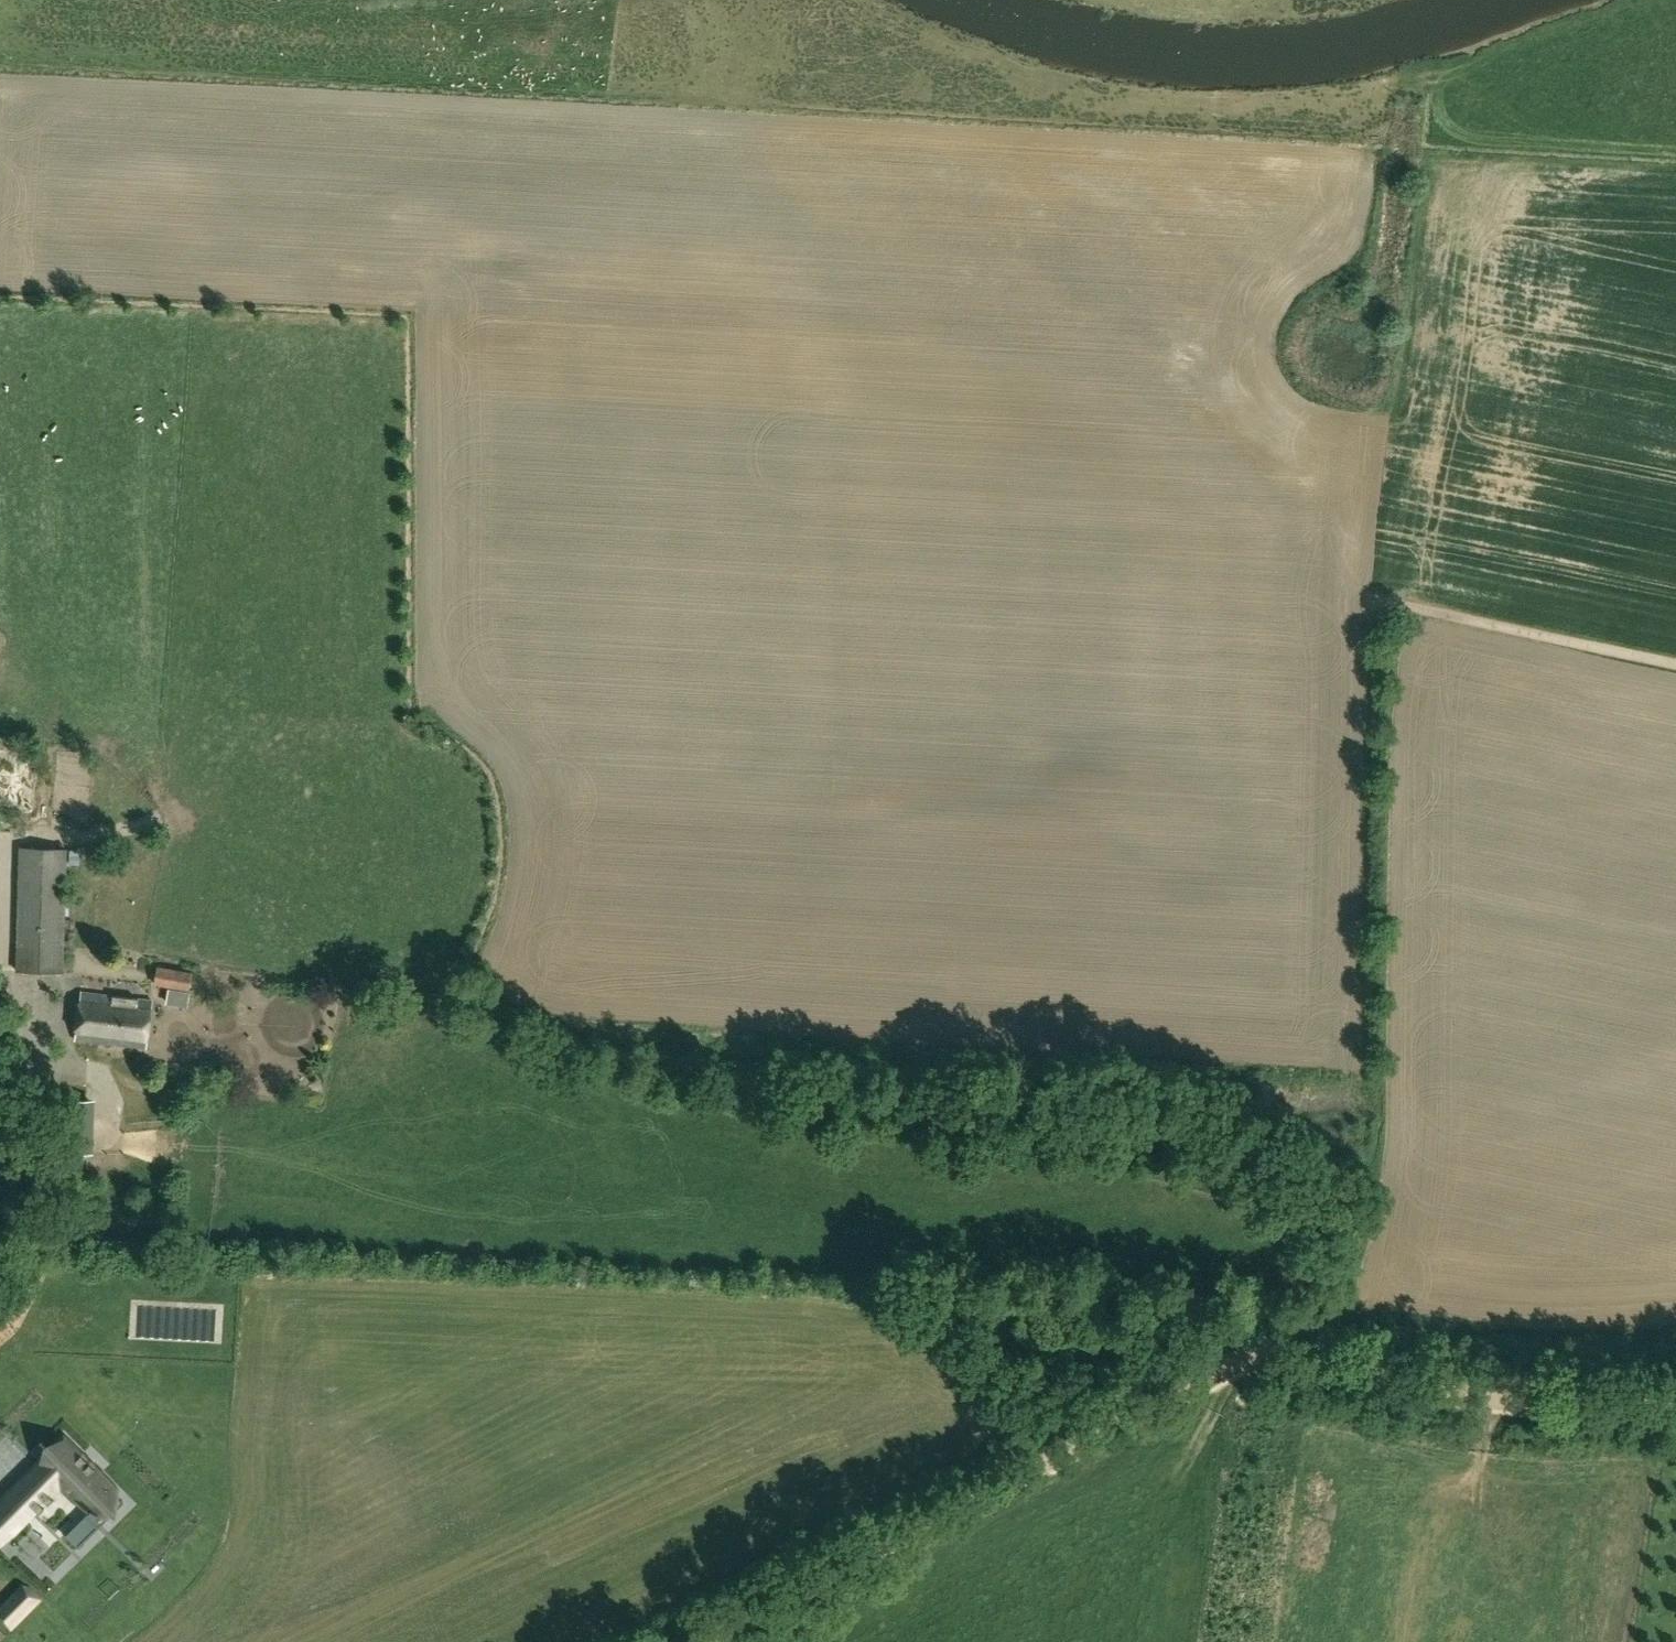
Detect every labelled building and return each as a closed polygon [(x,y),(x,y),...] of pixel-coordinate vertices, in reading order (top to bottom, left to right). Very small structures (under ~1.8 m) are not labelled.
[(62,970),(67,849),(21,847),(17,969),(62,970)] [(189,990),(192,971),(157,965),(154,984),(189,990)] [(190,992),(169,988),(166,1003),(187,1007),(190,992)] [(146,1047),(152,999),(81,991),(75,1038),(146,1047)] [(141,1152),(142,1102),(60,1100),(58,1150),(141,1152)] [(0,1489),(0,1516),(66,1479),(89,1515),(107,1519),(112,1507),(75,1441),(0,1489)]
